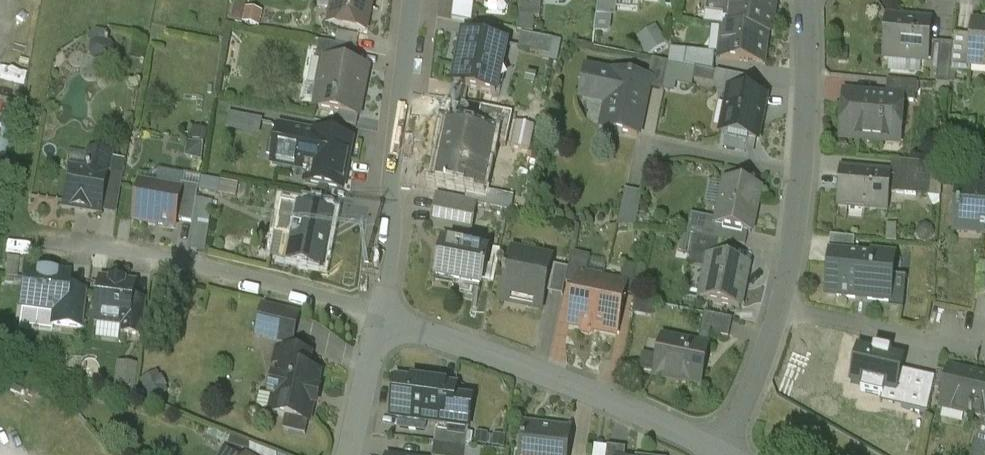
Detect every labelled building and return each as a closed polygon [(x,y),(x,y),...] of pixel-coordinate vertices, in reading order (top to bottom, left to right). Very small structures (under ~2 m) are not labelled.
[(329,26),(366,33),(372,0),(334,0),(329,26)] [(452,20),(472,24),(474,1),(463,0),(454,0),(452,20)] [(519,17),(540,20),(542,0),(521,0),(519,17)] [(597,17),(610,18),(613,0),(598,0),(597,17)] [(739,0),(731,0),(731,1),(728,30),(767,34),(771,35),(774,4),(750,1),(739,0)] [(239,4),(235,19),(263,27),(267,12),(239,4)] [(929,21),(888,17),(884,59),(925,63),(929,21)] [(973,25),(972,38),(970,65),(971,65),(984,66),(984,26),(973,25)] [(661,26),(641,37),(652,56),(672,45),(661,26)] [(728,30),(724,30),(721,60),(763,65),(767,34),(728,30)] [(553,41),(522,35),(518,50),(550,57),(553,41)] [(972,38),(954,36),(953,46),(951,75),(970,76),(971,65),(970,65),(972,38)] [(506,47),(466,38),(455,88),(496,96),(506,47)] [(357,51),(319,43),(316,62),(325,64),(326,63),(354,69),(357,51)] [(953,46),(939,45),(936,86),(950,87),(951,75),(953,46)] [(715,55),(687,52),(685,67),(696,70),(713,73),(715,55)] [(669,64),(652,61),(649,80),(650,80),(648,89),(664,93),(666,82),(669,64)] [(354,69),(326,63),(325,64),(316,109),(358,117),(367,71),(354,69)] [(685,67),(669,64),(666,82),(692,87),(694,81),(696,70),(685,67)] [(649,80),(615,73),(614,75),(586,70),(580,99),(608,105),(603,130),(638,138),(648,89),(650,80),(649,80)] [(713,73),(696,70),(694,81),(715,86),(717,74),(713,73)] [(917,84),(887,82),(886,99),(902,100),(901,102),(915,103),(917,84)] [(765,97),(730,90),(721,135),(757,142),(765,97)] [(22,108),(25,97),(0,91),(0,102),(22,108)] [(866,97),(846,96),(842,138),(883,141),(884,132),(898,133),(904,128),(904,121),(900,116),(901,102),(902,100),(886,99),(867,98),(868,96),(866,96),(866,97)] [(513,115),(481,108),(476,135),(489,138),(487,144),(492,145),(506,148),(513,115)] [(233,115),(232,130),(265,133),(267,118),(233,115)] [(10,145),(15,120),(0,117),(0,143),(10,145)] [(353,141),(336,138),(322,135),(316,134),(315,136),(280,129),(273,166),(308,173),(306,185),(327,189),(343,192),(350,156),(353,141)] [(476,135),(446,129),(435,182),(482,192),(492,145),(487,144),(489,138),(476,135)] [(931,165),(901,163),(900,180),(929,183),(931,165)] [(107,176),(69,170),(63,207),(101,214),(106,185),(107,176)] [(890,175),(840,170),(836,207),(887,211),(890,175)] [(123,176),(107,173),(107,176),(106,185),(121,188),(123,176)] [(644,184),(629,181),(622,211),(638,215),(644,184)] [(761,189),(725,182),(716,227),(748,234),(751,234),(761,189)] [(181,191),(141,184),(134,221),(175,229),(177,221),(182,191),(181,191)] [(121,188),(106,185),(101,214),(116,216),(121,188)] [(199,188),(182,185),(181,191),(182,191),(177,221),(193,224),(199,188)] [(961,188),(959,207),(957,207),(955,232),(984,234),(984,190),(961,188)] [(333,202),(305,197),(303,209),(331,213),(333,202)] [(477,205),(437,197),(434,215),(460,220),(460,221),(473,224),(477,205)] [(303,209),(281,205),(275,237),(292,240),(288,264),(320,270),(331,213),(303,209)] [(460,220),(434,215),(431,229),(457,235),(460,221),(460,220)] [(716,227),(713,240),(725,243),(745,247),(748,234),(716,227)] [(725,243),(695,237),(691,256),(710,260),(711,258),(722,261),(725,243)] [(855,239),(830,237),(829,257),(831,257),(831,255),(853,257),(855,239)] [(488,254),(444,246),(437,281),(480,290),(488,254)] [(547,257),(512,250),(506,277),(504,277),(502,283),(505,283),(500,303),(541,312),(545,293),(551,267),(545,265),(547,257)] [(603,282),(586,279),(590,258),(572,254),(568,271),(566,284),(577,286),(569,325),(581,327),(580,331),(582,334),(590,336),(593,334),(594,330),(603,282)] [(853,257),(831,255),(831,257),(827,292),(838,293),(837,296),(889,301),(894,257),(871,254),(871,258),(853,257)] [(722,261),(711,258),(710,260),(702,300),(701,300),(700,301),(739,309),(744,287),(743,286),(747,267),(748,268),(748,266),(722,261)] [(620,286),(603,282),(594,330),(617,334),(625,295),(636,298),(642,268),(624,264),(620,286)] [(568,271),(551,267),(545,293),(563,297),(566,284),(568,271)] [(68,276),(24,271),(20,307),(36,309),(36,313),(53,315),(53,311),(63,312),(66,291),(68,276)] [(135,285),(101,281),(96,323),(125,326),(130,327),(133,301),(135,285)] [(88,294),(66,291),(63,312),(53,311),(53,315),(52,326),(83,330),(88,294)] [(147,303),(133,301),(130,327),(125,326),(124,334),(143,336),(147,303)] [(298,316),(264,308),(258,336),(291,344),(298,316)] [(733,320),(704,314),(700,334),(710,336),(729,340),(733,320)] [(697,346),(662,339),(654,378),(682,383),(683,382),(701,387),(709,349),(708,349),(710,336),(700,334),(697,346)] [(904,359),(890,356),(891,351),(874,347),(873,352),(858,349),(850,385),(863,388),(862,393),(883,398),(884,392),(896,395),(901,372),(904,359)] [(310,357),(285,351),(279,378),(275,377),(270,396),(275,397),(271,414),(309,423),(313,405),(316,406),(320,391),(317,390),(320,375),(307,372),(310,357)] [(140,388),(140,364),(121,364),(121,387),(140,388)] [(949,371),(940,408),(969,414),(967,419),(970,420),(971,415),(984,418),(984,379),(949,371)] [(146,380),(154,401),(173,394),(165,372),(146,380)] [(884,392),(883,398),(882,404),(928,414),(935,379),(901,372),(896,395),(884,392)] [(472,404),(455,401),(457,388),(397,380),(392,418),(402,419),(400,429),(425,432),(426,422),(439,424),(438,430),(468,434),(472,404)] [(552,428),(552,431),(526,427),(526,425),(523,425),(523,427),(525,428),(523,442),(521,442),(520,454),(569,454),(570,448),(568,447),(569,433),(572,433),(572,431),(552,428)] [(438,430),(436,430),(434,443),(466,448),(468,434),(438,430)] [(978,435),(972,454),(984,454),(984,436),(978,435)] [(434,443),(433,454),(465,454),(466,448),(434,443)]
